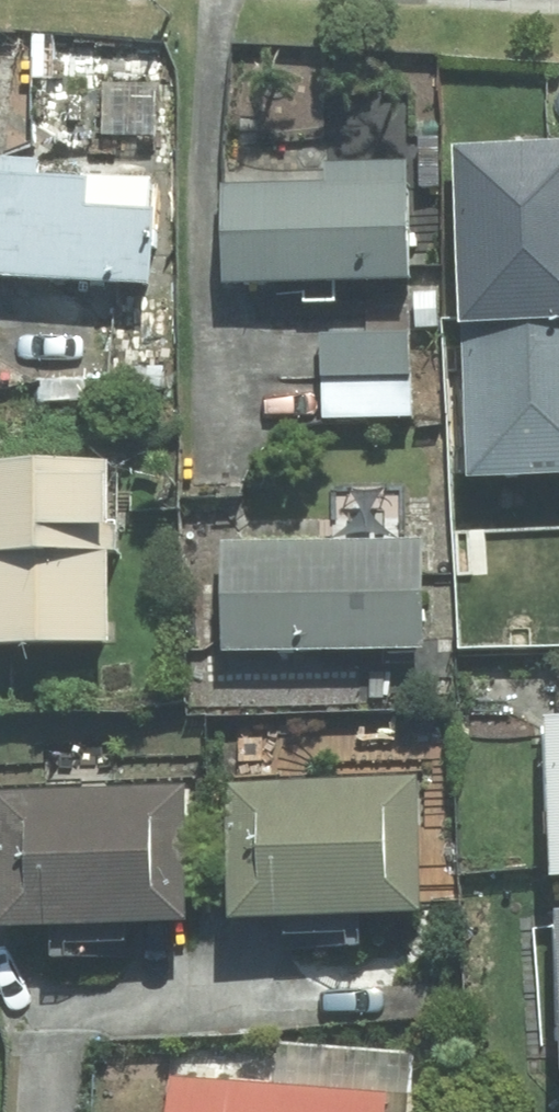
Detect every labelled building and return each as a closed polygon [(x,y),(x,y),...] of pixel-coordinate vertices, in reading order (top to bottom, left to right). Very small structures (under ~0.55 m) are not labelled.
[(450,156),(449,214),(441,339),(456,339),(450,494),(558,494),(558,148),(450,156)] [(318,189),(218,190),(219,292),(403,290),(402,164),(318,165),(318,189)] [(0,182),(0,279),(132,289),(136,229),(69,224),(72,188),(0,182)] [(404,341),(317,339),(312,422),(403,424),(404,341)] [(0,475),(0,657),(94,653),(104,470),(0,475)] [(418,554),(208,549),(206,663),(415,669),(418,554)] [(535,733),(536,889),(558,889),(558,733),(535,733)] [(411,785),(216,787),(218,933),(412,930),(411,785)] [(0,792),(0,939),(175,941),(176,793),(0,792)] [(545,919),(547,1088),(558,1087),(558,919),(545,919)] [(364,1097),(157,1088),(156,1111),(364,1111),(364,1097)]
